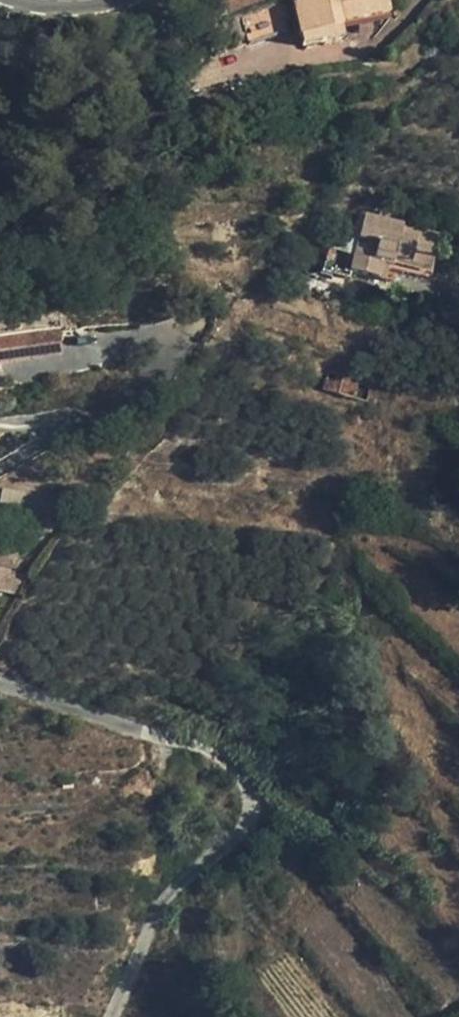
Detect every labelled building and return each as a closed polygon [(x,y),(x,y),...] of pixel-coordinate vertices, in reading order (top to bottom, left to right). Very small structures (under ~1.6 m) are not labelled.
[(232,10),(260,0),(228,0),(232,10)] [(248,41),(249,42),(288,28),(286,19),(290,18),(285,0),(284,0),(242,15),(243,19),(246,32),(248,41)] [(303,45),(325,41),(323,31),(342,27),(341,22),(389,14),(386,0),(293,0),(303,45)] [(390,19),(389,14),(341,22),(342,27),(390,19)] [(344,37),(342,27),(323,31),(325,41),(344,37)] [(248,41),(246,32),(235,36),(237,45),(248,41)] [(366,214),(384,219),(386,212),(363,206),(361,213),(366,214)] [(440,234),(384,219),(366,214),(351,271),(352,271),(390,281),(394,263),(395,258),(432,266),(440,234)] [(333,261),(336,250),(328,248),(326,259),(333,261)] [(350,253),(336,250),(333,261),(326,259),(322,271),(344,277),(346,269),(350,253)] [(431,272),(432,266),(395,258),(394,263),(431,272)] [(0,337),(0,365),(63,355),(62,351),(61,332),(0,337)] [(354,396),(360,375),(328,367),(324,389),(354,396)] [(68,498),(4,487),(1,507),(66,513),(68,498)] [(17,593),(24,573),(0,567),(0,588),(17,593)]
